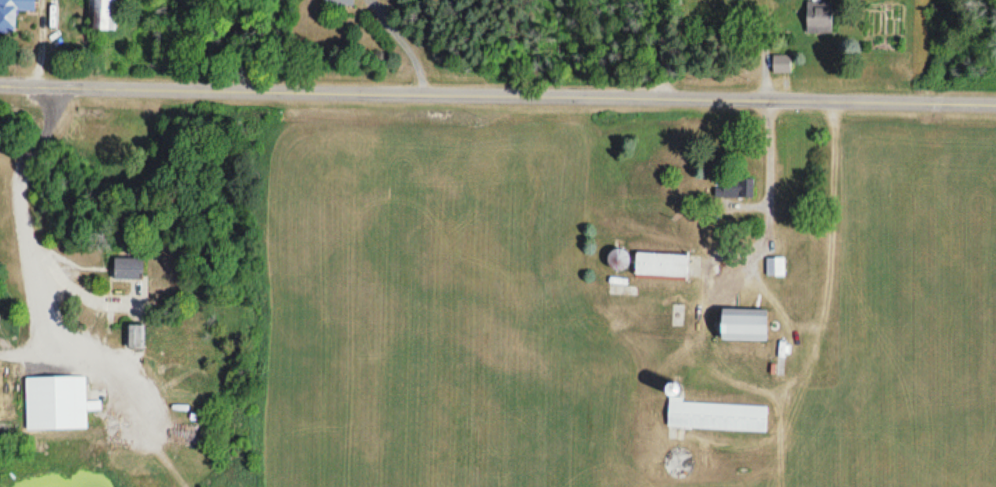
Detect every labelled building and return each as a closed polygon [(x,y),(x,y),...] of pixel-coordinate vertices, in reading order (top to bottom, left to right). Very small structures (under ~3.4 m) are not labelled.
[(16,29),(16,11),(35,11),(35,0),(0,0),(0,29),(16,29)] [(118,0),(90,0),(90,26),(99,26),(99,32),(118,32),(118,0)] [(832,5),(807,5),(807,34),(832,34),(832,5)] [(790,73),(790,55),(774,55),(774,73),(790,73)] [(754,178),(716,178),(716,197),(754,197),(754,178)] [(628,251),(610,251),(610,270),(628,270),(628,251)] [(689,254),(636,254),(636,279),(689,279),(689,254)] [(115,280),(143,280),(143,258),(115,258),(115,280)] [(767,276),(785,276),(784,259),(767,259),(767,276)] [(767,341),(768,310),(722,309),(721,340),(767,341)] [(130,349),(145,348),(144,326),(129,326),(130,349)] [(27,378),(27,431),(88,430),(87,377),(27,378)] [(668,427),(767,432),(768,406),(681,402),(681,386),(670,386),(668,427)]
